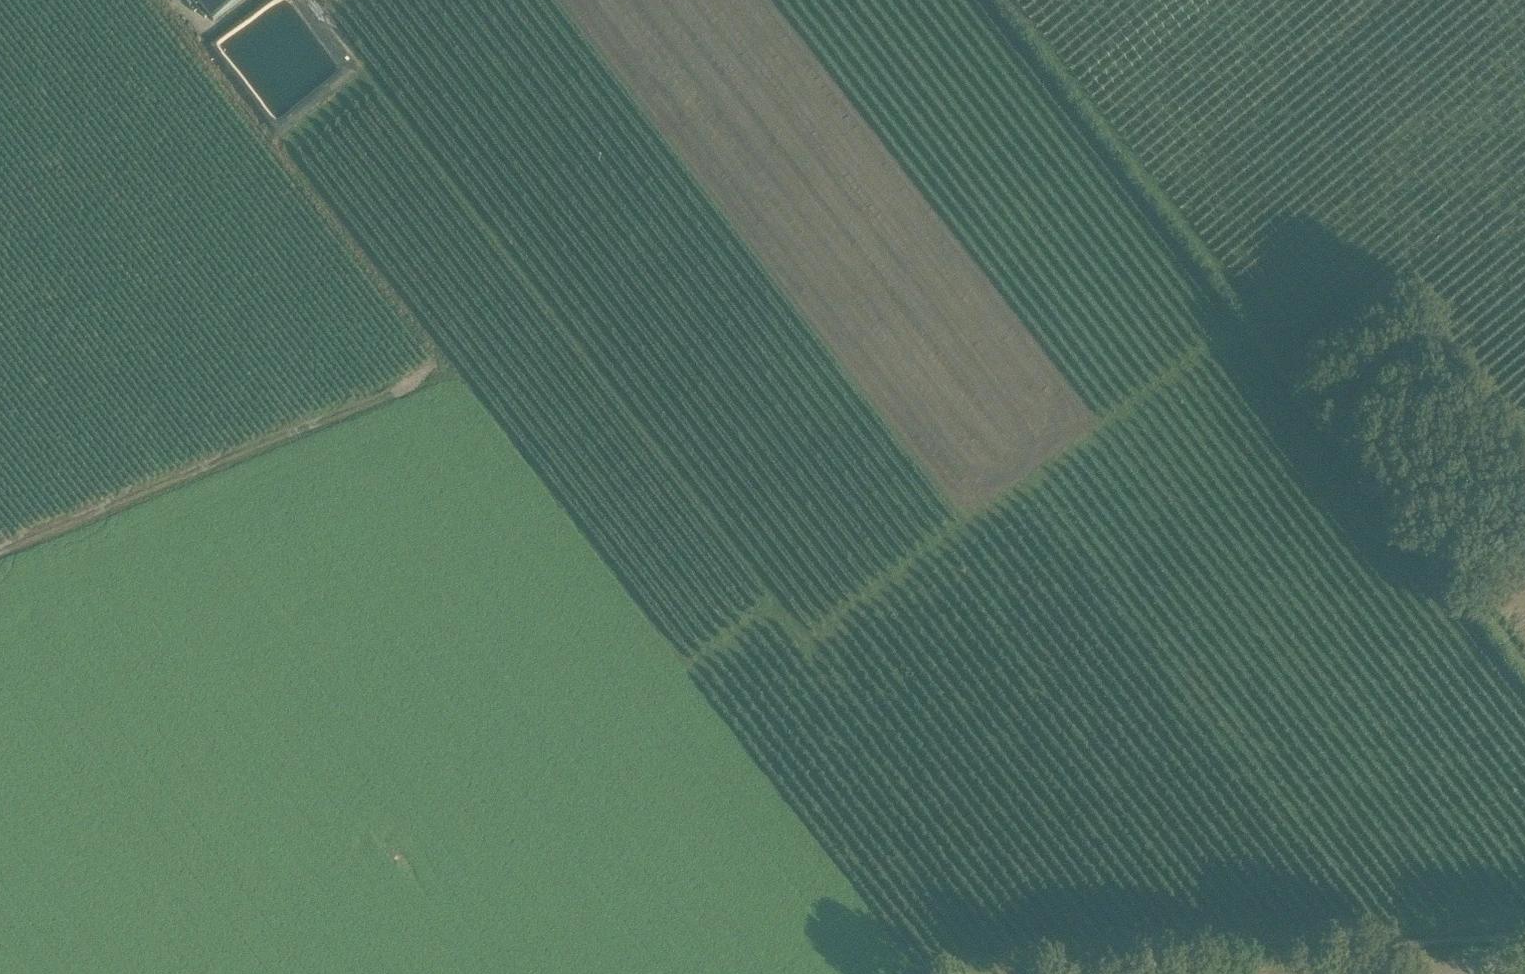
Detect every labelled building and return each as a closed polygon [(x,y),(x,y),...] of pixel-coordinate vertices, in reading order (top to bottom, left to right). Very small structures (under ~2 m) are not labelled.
[(212,23),(241,0),(194,0),(212,23)]
